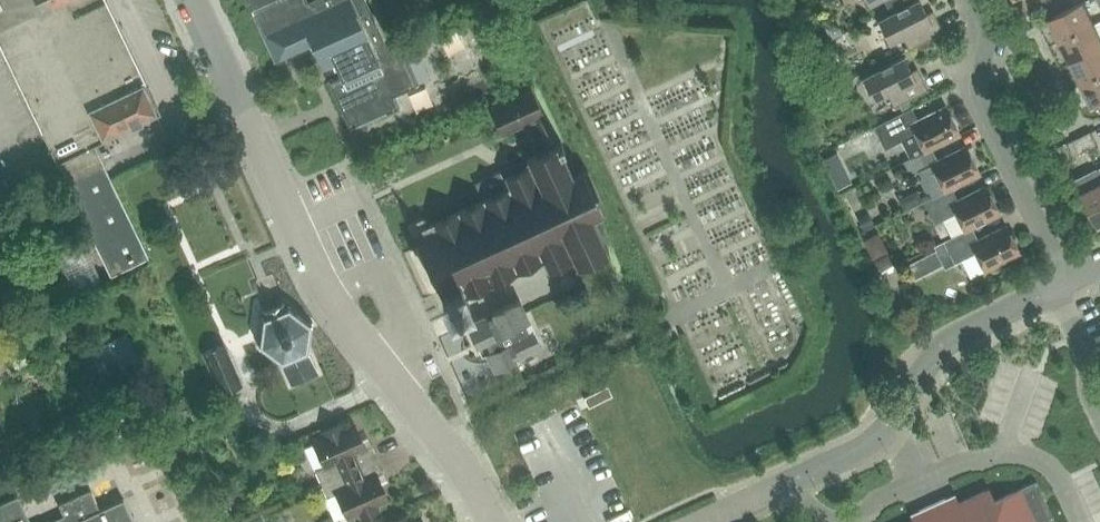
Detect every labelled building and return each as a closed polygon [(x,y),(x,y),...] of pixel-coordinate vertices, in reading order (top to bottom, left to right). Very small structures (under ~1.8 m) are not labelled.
[(110,176),(94,145),(161,113),(106,0),(0,0),(0,45),(57,163),(59,162),(68,180),(65,181),(111,276),(149,257),(110,176)] [(275,62),(312,45),(323,69),(335,64),(340,75),(328,81),(350,130),(400,107),(395,95),(419,84),(402,47),(390,52),(366,0),(311,0),(308,2),(307,0),(247,0),(275,62)] [(877,19),(889,44),(902,37),(908,49),(943,32),(937,19),(930,22),(919,0),(915,0),(877,19)] [(888,9),(906,0),(884,0),(888,9)] [(1049,18),(1060,40),(1094,24),(1083,1),(1049,18)] [(477,3),(468,8),(479,32),(488,27),(477,3)] [(841,30),(849,50),(879,38),(871,18),(841,30)] [(1071,62),(1099,47),(1099,35),(1094,24),(1060,40),(1071,62)] [(833,26),(827,29),(832,39),(842,34),(839,28),(833,26)] [(1071,62),(1082,84),(1099,74),(1099,47),(1071,62)] [(903,56),(861,77),(873,101),(886,95),(892,107),(898,104),(907,100),(927,89),(921,77),(915,80),(903,56)] [(1082,84),(1093,106),(1099,102),(1099,74),(1082,84)] [(410,223),(408,223),(419,246),(419,247),(431,272),(440,290),(450,312),(451,314),(469,305),(465,297),(543,261),(548,272),(573,260),(576,266),(608,252),(592,217),(606,211),(588,171),(574,178),(560,148),(563,146),(561,141),(558,143),(532,88),(489,107),(489,109),(502,135),(536,119),(549,147),(506,167),(509,173),(504,176),(502,171),(475,183),(483,200),(427,225),(423,217),(410,223)] [(907,100),(898,104),(902,112),(911,108),(907,100)] [(901,140),(910,158),(924,151),(931,148),(959,134),(945,106),(917,120),(911,108),(902,112),(883,121),(894,144),(901,140)] [(872,121),(854,124),(858,150),(876,147),(872,121)] [(1082,136),(1088,149),(1097,145),(1090,132),(1082,136)] [(1088,149),(1082,136),(1073,141),(1079,154),(1088,149)] [(932,196),(944,191),(951,187),(979,174),(965,146),(937,160),(931,148),(924,151),(910,158),(903,161),(910,175),(919,170),(922,176),(921,180),(926,190),(930,191),(932,196)] [(848,173),(834,180),(838,189),(852,182),(848,173)] [(1082,193),(1099,227),(1099,226),(1099,184),(1082,193)] [(951,187),(944,191),(932,196),(923,201),(934,223),(955,213),(964,230),(964,231),(971,227),(999,213),(985,185),(957,199),(951,187)] [(869,215),(859,220),(863,228),(873,223),(869,215)] [(971,227),(964,231),(964,230),(943,241),(954,263),(975,253),(984,271),(1019,253),(1005,225),(977,239),(971,227)] [(79,234),(53,246),(75,294),(102,282),(79,234)] [(887,255),(877,261),(882,270),(892,265),(887,255)] [(928,271),(921,257),(907,264),(914,278),(928,271)] [(572,275),(553,284),(559,296),(577,288),(572,275)] [(485,316),(467,325),(470,331),(477,345),(482,343),(495,371),(514,362),(512,358),(519,355),(521,359),(542,348),(533,331),(530,332),(525,322),(529,321),(520,300),(493,312),(494,316),(487,320),(485,316)] [(264,311),(266,312),(268,317),(266,318),(263,315),(261,318),(263,320),(261,344),(258,345),(260,348),(262,347),(281,360),(281,364),(283,364),(292,385),(319,374),(317,369),(318,369),(310,352),(311,351),(308,349),(311,326),(314,324),(313,322),(310,323),(291,308),(291,305),(288,305),(287,308),(285,309),(283,304),(284,303),(281,302),(281,304),(273,307),(267,310),(265,309),(264,311)] [(28,305),(6,316),(11,326),(33,316),(28,305)] [(126,334),(91,350),(103,374),(137,358),(126,334)] [(225,343),(204,353),(219,389),(222,393),(243,384),(225,343)] [(584,397),(588,407),(612,395),(607,385),(584,397)] [(209,392),(198,398),(207,414),(218,408),(209,392)] [(184,401),(173,406),(177,415),(188,409),(184,401)] [(200,407),(190,412),(193,419),(204,414),(200,407)] [(322,484),(378,459),(372,445),(366,448),(354,423),(343,428),(341,423),(323,432),(325,436),(314,441),(325,466),(316,470),(322,484)] [(131,428),(114,436),(115,437),(120,448),(136,441),(131,429),(131,428)] [(378,459),(322,484),(328,497),(337,493),(349,518),(360,513),(362,517),(380,509),(378,505),(389,500),(378,475),(384,472),(378,459)] [(1043,496),(1036,481),(994,500),(989,488),(959,502),(955,494),(910,515),(913,521),(1055,521),(1043,496)] [(51,521),(134,521),(123,498),(100,509),(91,488),(58,503),(65,516),(51,521)] [(19,495),(0,504),(0,521),(31,521),(19,495)]
